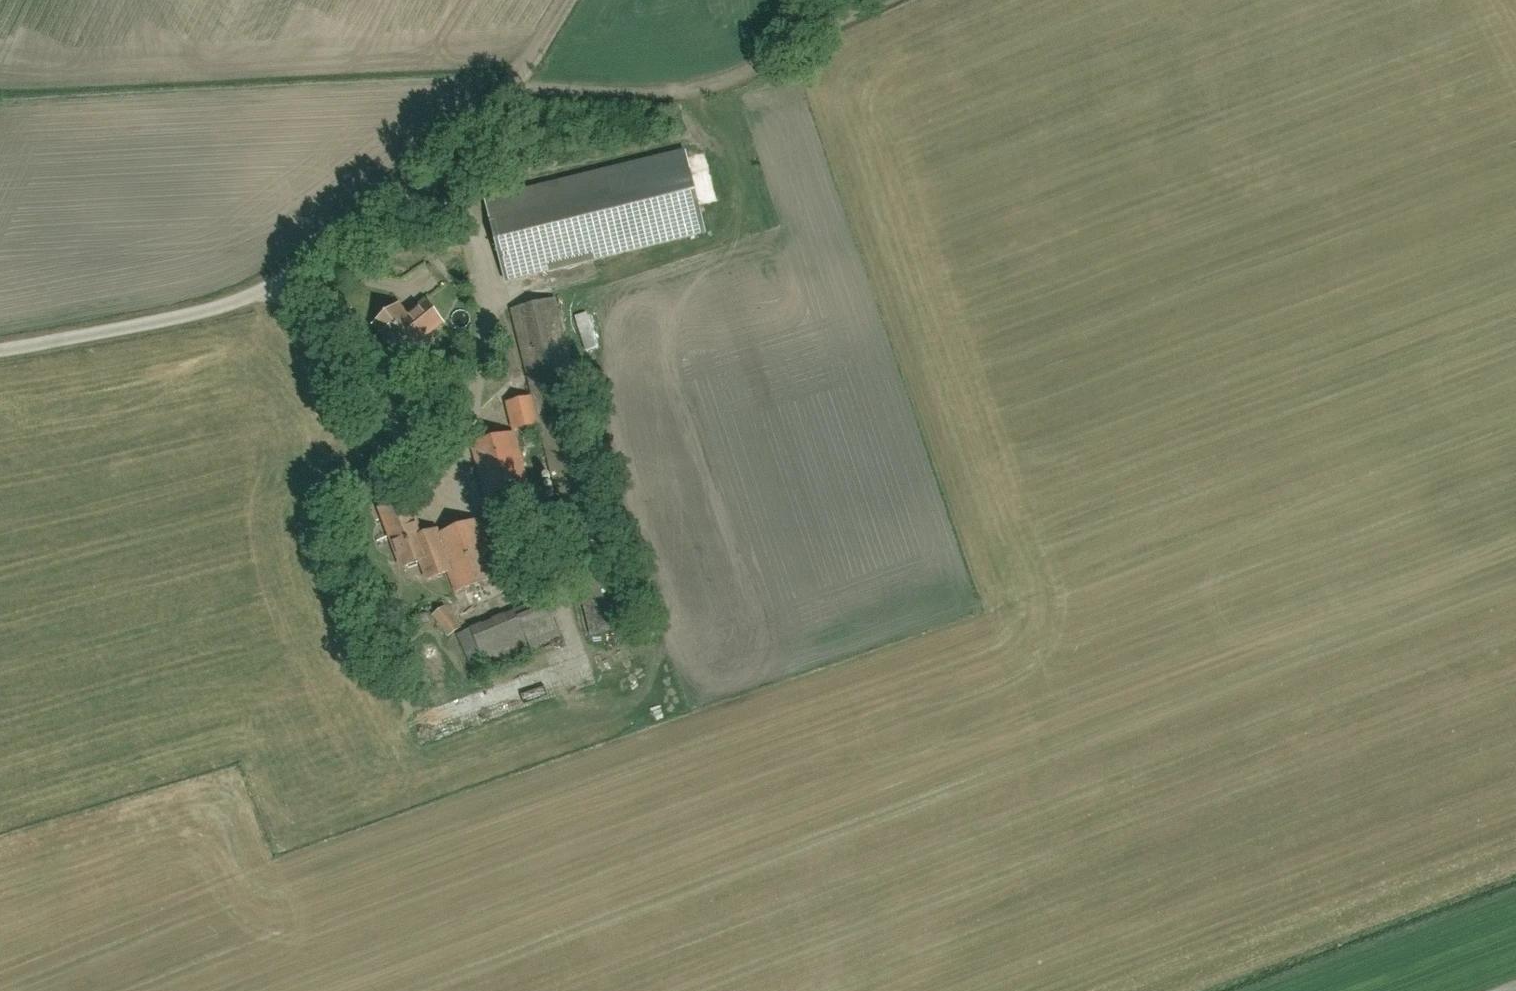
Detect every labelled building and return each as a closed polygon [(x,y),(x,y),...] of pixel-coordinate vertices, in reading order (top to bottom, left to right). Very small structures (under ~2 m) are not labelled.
[(484,201),(505,282),(703,233),(683,151),(484,201)] [(634,627),(553,299),(511,310),(593,637),(634,627)] [(374,325),(401,359),(425,341),(423,338),(441,324),(424,302),(410,313),(412,316),(408,319),(398,306),(374,325)] [(513,430),(537,424),(530,398),(507,404),(513,430)] [(486,501),(530,489),(514,432),(470,445),(486,501)] [(502,574),(480,518),(437,534),(435,530),(422,535),(408,498),(380,509),(403,569),(421,562),(429,580),(450,571),(458,591),(502,574)] [(544,599),(457,635),(469,665),(557,629),(544,599)] [(461,626),(445,608),(433,616),(448,637),(461,626)]
